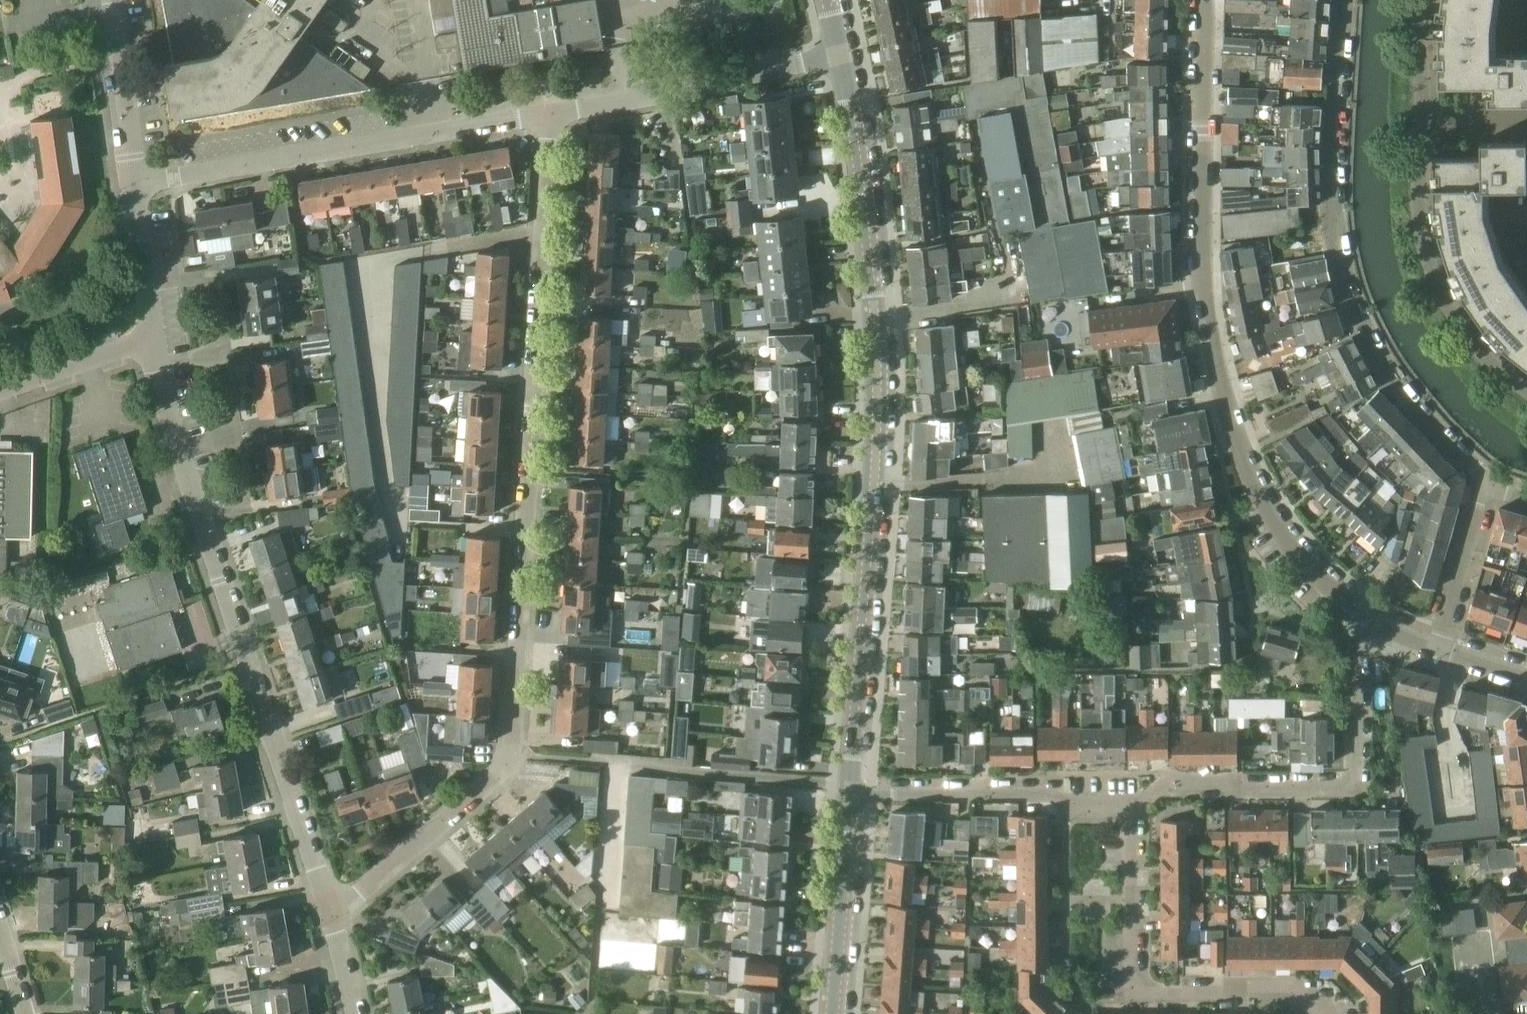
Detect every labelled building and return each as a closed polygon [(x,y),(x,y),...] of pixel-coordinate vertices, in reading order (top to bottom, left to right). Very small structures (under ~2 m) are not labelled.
[(174,60),(167,62),(176,114),(183,112),(184,120),(367,89),(370,85),(301,36),(326,0),(260,0),(257,5),(250,0),(163,0),(174,60)] [(459,45),(464,73),(546,58),(604,49),(602,36),(596,0),(579,0),(489,15),(486,0),(452,0),(457,31),(459,45)] [(920,15),(918,6),(910,8),(908,0),(881,0),(873,2),(878,24),(912,17),(920,15)] [(1041,17),(1041,15),(1041,0),(967,0),(968,19),(972,82),(962,84),(966,106),(968,118),(978,115),(1011,108),(1015,132),(1017,132),(1020,152),(1024,172),(1026,171),(1037,226),(1019,230),(1031,302),(1066,295),(1066,297),(1109,291),(1106,274),(1101,250),(1095,218),(1053,226),(1052,223),(1069,220),(1059,166),(1048,103),(1049,103),(1047,93),(1044,79),(1043,70),(1064,66),(1062,16),(1041,17)] [(1123,11),(1136,11),(1136,10),(1168,11),(1168,0),(1124,0),(1123,9),(1123,11)] [(1266,12),(1267,0),(1266,0),(1225,0),(1224,8),(1224,11),(1233,11),(1266,13),(1266,12)] [(1266,12),(1266,13),(1276,13),(1278,13),(1329,18),(1330,0),(1291,0),(1291,5),(1277,5),(1277,1),(1267,0),(1266,12)] [(1440,10),(1446,10),(1444,24),(1444,34),(1438,34),(1438,55),(1444,55),(1444,64),(1438,64),(1438,85),(1487,85),(1487,103),(1526,103),(1526,53),(1508,53),(1508,59),(1490,59),(1490,26),(1494,0),(1441,0),(1440,10)] [(930,13),(928,2),(918,4),(918,6),(920,15),(930,13)] [(321,18),(341,32),(348,23),(327,9),(321,18)] [(1124,19),(1123,32),(1167,34),(1168,11),(1136,10),(1136,11),(1136,12),(1136,19),(1124,19)] [(1266,13),(1233,11),(1233,23),(1233,24),(1261,25),(1277,26),(1277,24),(1278,13),(1276,13),(1266,13)] [(922,25),(932,23),(930,13),(920,15),(922,25)] [(1278,13),(1277,24),(1291,24),(1290,36),(1327,40),(1329,18),(1278,13)] [(1097,14),(1062,16),(1064,66),(1088,63),(1098,61),(1097,14)] [(878,24),(882,47),(917,39),(912,17),(878,24)] [(437,49),(454,46),(459,45),(457,31),(435,35),(437,49)] [(1135,55),(1166,56),(1167,34),(1123,32),(1120,33),(1120,56),(1135,55)] [(1304,57),(1304,56),(1325,58),(1326,58),(1327,40),(1290,36),(1289,44),(1276,43),(1275,53),(1275,54),(1277,54),(1304,57)] [(1276,43),(1276,41),(1224,37),(1223,48),(1223,50),(1256,53),(1268,54),(1275,54),(1275,53),(1276,43)] [(882,47),(887,69),(922,62),(917,39),(882,47)] [(341,44),(334,54),(351,66),(358,56),(341,44)] [(928,50),(930,60),(940,58),(938,47),(928,50)] [(1267,71),(1268,54),(1256,53),(1256,56),(1223,53),(1222,67),(1222,68),(1255,70),(1266,71),(1267,71)] [(1267,71),(1266,85),(1271,85),(1320,88),(1322,62),(1304,61),(1304,57),(1277,54),(1275,54),(1268,54),(1267,71)] [(932,70),(942,68),(940,58),(930,60),(932,70)] [(892,92),(926,84),(922,62),(887,69),(892,92)] [(1166,62),(1128,63),(1128,74),(1101,76),(1102,86),(1131,85),(1131,82),(1167,81),(1166,62)] [(15,76),(12,64),(0,67),(0,79),(15,76)] [(1131,99),(1167,98),(1167,81),(1131,82),(1131,85),(1131,91),(1114,92),(1115,101),(1125,101),(1125,100),(1131,99)] [(1254,103),(1271,103),(1279,104),(1279,89),(1259,88),(1229,87),(1228,102),(1254,103)] [(905,104),(933,100),(931,88),(904,92),(905,104)] [(1049,95),(1051,109),(1068,107),(1067,93),(1049,95)] [(785,106),(784,98),(747,102),(749,113),(754,113),(755,127),(791,123),(789,106),(785,106)] [(1167,116),(1167,98),(1131,99),(1125,100),(1125,101),(1125,110),(1131,110),(1132,117),(1167,116)] [(905,104),(895,106),(895,109),(893,112),(894,118),(897,121),(897,126),(956,119),(955,107),(934,110),(933,100),(905,104)] [(727,116),(737,115),(736,102),(725,103),(727,116)] [(1228,102),(1227,102),(1227,115),(1253,116),(1254,103),(1228,102)] [(1270,124),(1320,126),(1322,105),(1283,104),(1279,104),(1271,103),(1271,106),(1270,116),(1270,124)] [(956,119),(958,119),(968,118),(966,106),(955,107),(956,119)] [(982,138),(986,159),(1020,152),(1017,132),(1015,132),(1011,108),(978,115),(982,138)] [(1051,112),(1053,125),(1070,121),(1068,108),(1051,112)] [(9,297),(4,280),(16,268),(32,279),(42,264),(43,265),(82,205),(67,113),(29,119),(42,200),(11,249),(0,235),(0,300),(9,297)] [(1120,134),(1168,133),(1167,116),(1132,117),(1124,118),(1105,121),(1105,140),(1115,138),(1120,137),(1120,134)] [(898,133),(897,137),(897,143),(900,145),(900,146),(938,141),(937,132),(945,131),(944,130),(959,128),(958,119),(956,119),(897,126),(898,133)] [(1225,121),(1225,143),(1242,143),(1243,121),(1225,121)] [(751,139),(752,141),(753,150),(789,146),(788,139),(793,138),(791,123),(755,127),(757,138),(751,139)] [(1319,143),(1320,126),(1270,124),(1270,125),(1275,126),(1276,134),(1256,135),(1256,144),(1287,144),(1319,145),(1319,143)] [(1076,130),(1058,133),(1061,146),(1079,143),(1076,130)] [(620,133),(593,131),(592,157),(619,159),(620,133)] [(1120,137),(1115,138),(1116,138),(1116,152),(1125,151),(1132,150),(1168,150),(1168,133),(1120,134),(1120,137)] [(1433,158),(1433,173),(1439,173),(1440,186),(1433,186),(1433,209),(1440,208),(1443,231),(1437,232),(1450,272),(1456,270),(1466,290),(1461,293),(1485,328),(1490,324),(1506,341),(1501,346),(1526,366),(1526,302),(1499,261),(1484,213),(1483,188),(1526,188),(1526,177),(1526,141),(1480,141),(1480,157),(1433,158)] [(742,151),(741,142),(730,143),(731,152),(742,151)] [(1079,143),(1061,146),(1063,160),(1081,157),(1079,143)] [(902,172),(938,167),(936,144),(903,148),(904,160),(901,160),(902,172)] [(1275,161),(1275,154),(1283,154),(1283,167),(1320,168),(1319,145),(1287,144),(1256,144),(1253,144),(1253,161),(1275,161)] [(511,146),(487,150),(491,178),(493,192),(494,192),(503,191),(500,177),(515,174),(512,156),(511,146)] [(753,150),(754,161),(759,160),(760,172),(796,168),(795,153),(789,154),(789,146),(753,150)] [(491,178),(487,150),(463,154),(468,182),(491,178)] [(1168,150),(1125,151),(1116,152),(1116,153),(1106,154),(1107,171),(1120,170),(1120,168),(1122,168),(1169,167),(1168,150)] [(731,152),(732,163),(743,162),(742,151),(731,152)] [(656,153),(643,152),(642,160),(655,161),(656,153)] [(991,180),(1001,233),(1019,230),(1037,226),(1026,171),(1024,172),(1020,152),(986,159),(991,180)] [(457,199),(455,184),(468,182),(463,154),(440,158),(444,187),(446,201),(457,199)] [(592,157),(590,184),(617,186),(619,159),(592,157)] [(1081,158),(1081,157),(1063,160),(1065,171),(1084,168),(1083,157),(1081,158)] [(416,162),(421,191),(444,187),(440,158),(416,162)] [(641,173),(654,173),(655,161),(642,160),(641,173)] [(416,162),(393,166),(398,195),(421,191),(416,162)] [(393,166),(370,170),(375,199),(398,195),(393,166)] [(907,194),(940,190),(938,167),(902,172),(903,185),(906,185),(907,194)] [(1109,171),(1109,186),(1119,185),(1120,185),(1133,184),(1169,184),(1169,167),(1122,168),(1120,168),(1120,170),(1109,171)] [(1222,167),(1222,180),(1222,184),(1222,185),(1250,186),(1250,176),(1263,176),(1263,167),(1244,167),(1222,167)] [(1263,167),(1263,176),(1288,176),(1288,186),(1320,186),(1320,168),(1283,167),(1263,167)] [(793,186),(798,186),(796,168),(760,172),(762,185),(757,186),(758,198),(794,194),(793,186)] [(370,170),(347,174),(351,203),(375,199),(370,170)] [(655,180),(654,190),(671,190),(680,190),(680,170),(668,170),(668,180),(655,180)] [(1080,173),(1067,175),(1068,182),(1069,191),(1082,189),(1080,173)] [(347,174),(323,177),(328,207),(351,203),(347,174)] [(300,181),(305,211),(328,207),(323,177),(300,181)] [(956,177),(946,179),(947,189),(957,188),(956,177)] [(714,212),(709,178),(689,180),(693,214),(714,212)] [(590,184),(589,210),(616,212),(617,186),(590,184)] [(1133,184),(1120,185),(1119,185),(1119,205),(1133,205),(1169,204),(1169,184),(1133,184)] [(1288,186),(1288,195),(1251,199),(1252,210),(1288,206),(1288,205),(1299,204),(1319,203),(1320,203),(1320,186),(1288,186)] [(958,200),(957,188),(947,189),(948,201),(958,200)] [(736,200),(726,201),(728,214),(753,212),(750,189),(736,191),(736,200)] [(1091,215),(1086,189),(1069,191),(1074,218),(1091,215)] [(1251,199),(1250,190),(1245,190),(1221,189),(1221,213),(1252,210),(1251,199)] [(906,216),(942,212),(940,190),(907,194),(908,204),(905,204),(906,216)] [(275,225),(290,222),(285,198),(271,201),(272,209),(275,225)] [(252,200),(225,205),(232,247),(233,250),(234,250),(255,246),(252,229),(256,228),(275,225),(272,209),(254,212),(252,200)] [(500,201),(490,203),(492,216),(502,214),(500,201)] [(1252,210),(1221,213),(1221,238),(1301,231),(1299,204),(1288,205),(1288,206),(1252,210)] [(232,247),(225,205),(198,209),(203,237),(207,237),(209,251),(232,247)] [(639,216),(652,217),(653,206),(639,205),(639,216)] [(448,210),(443,211),(445,225),(456,223),(455,216),(454,211),(454,209),(448,210)] [(614,241),(634,242),(635,231),(635,228),(615,227),(616,212),(589,210),(587,237),(614,239),(614,241)] [(740,235),(755,234),(753,212),(728,214),(729,228),(740,227),(740,235)] [(911,239),(945,234),(942,212),(906,216),(907,229),(910,228),(911,239)] [(1134,213),(1130,213),(1131,231),(1170,230),(1170,229),(1170,212),(1134,213)] [(494,228),(504,226),(502,214),(492,216),(494,228)] [(396,219),(399,232),(409,230),(407,217),(396,219)] [(767,233),(768,245),(804,241),(802,225),(798,226),(797,218),(761,222),(762,233),(767,233)] [(960,220),(950,221),(951,223),(951,233),(962,231),(960,220)] [(445,225),(447,238),(458,236),(458,235),(456,223),(445,225)] [(349,227),(352,240),(363,238),(360,225),(349,227)] [(412,243),(409,230),(399,232),(401,245),(412,243)] [(1131,231),(1124,232),(1125,249),(1125,250),(1171,249),(1171,247),(1170,230),(1131,231)] [(634,242),(651,243),(651,242),(651,233),(651,232),(635,231),(634,242)] [(321,247),(318,233),(308,235),(311,249),(321,247)] [(586,264),(613,265),(614,241),(614,239),(587,237),(586,264)] [(366,251),(363,238),(352,240),(354,253),(366,251)] [(770,258),(764,259),(766,270),(802,266),(801,259),(806,258),(804,241),(768,245),(770,258)] [(955,261),(955,260),(954,253),(948,254),(946,242),(909,246),(911,266),(955,261)] [(1253,245),(1219,251),(1223,269),(1257,261),(1253,245)] [(973,259),(986,258),(986,256),(985,246),(954,249),(954,253),(955,260),(955,261),(973,259)] [(211,264),(218,263),(219,269),(235,266),(233,250),(232,247),(209,251),(205,252),(207,260),(208,265),(211,264)] [(1125,249),(1101,250),(1106,274),(1133,274),(1134,286),(1172,282),(1171,249),(1125,250),(1125,249)] [(510,254),(479,252),(478,266),(466,265),(466,275),(477,276),(477,274),(509,276),(510,254)] [(1273,264),(1269,265),(1270,274),(1291,271),(1295,286),(1330,279),(1326,257),(1324,258),(1323,254),(1288,261),(1273,264)] [(278,259),(280,276),(300,273),(298,257),(278,259)] [(438,259),(437,273),(448,274),(449,257),(438,259)] [(635,270),(649,271),(650,260),(636,258),(635,270)] [(437,273),(438,259),(425,261),(424,261),(424,273),(437,273)] [(955,261),(911,266),(913,285),(964,280),(963,269),(973,268),(973,259),(955,261)] [(344,261),(321,264),(322,277),(346,274),(344,261)] [(396,266),(395,278),(422,279),(423,261),(396,266)] [(745,262),(746,272),(757,271),(756,261),(745,262)] [(1260,278),(1257,261),(1223,269),(1226,286),(1260,278)] [(584,293),(611,294),(613,265),(586,264),(584,293)] [(802,266),(766,270),(767,281),(772,280),(774,293),(810,289),(808,273),(803,273),(802,266)] [(757,271),(746,272),(747,282),(758,281),(757,271)] [(346,274),(322,277),(324,289),(348,285),(346,274)] [(476,297),(508,298),(509,276),(477,274),(477,276),(476,297)] [(241,281),(245,306),(280,301),(276,276),(241,281)] [(395,278),(395,290),(421,291),(422,279),(395,278)] [(1260,278),(1226,286),(1230,302),(1257,296),(1264,295),(1274,292),(1270,278),(1260,280),(1260,278)] [(1330,279),(1295,286),(1288,288),(1290,296),(1296,294),(1297,299),(1300,312),(1336,305),(1330,279)] [(967,280),(964,280),(913,285),(915,303),(953,298),(952,292),(968,291),(967,280)] [(442,285),(427,284),(427,294),(427,295),(442,296),(442,285)] [(348,285),(324,289),(326,300),(349,297),(348,285)] [(633,307),(661,309),(663,295),(648,294),(648,287),(635,286),(633,307)] [(1277,305),(1291,301),(1290,296),(1288,288),(1274,292),(1277,305)] [(762,309),(743,311),(744,327),(768,325),(767,317),(793,314),(807,312),(807,306),(812,306),(810,289),(774,293),(775,305),(761,306),(762,309)] [(395,290),(394,301),(420,303),(421,291),(395,290)] [(1257,296),(1230,302),(1234,320),(1261,314),(1257,296)] [(349,297),(326,300),(327,312),(351,308),(349,297)] [(476,297),(475,319),(507,321),(508,298),(476,297)] [(1175,300),(1088,310),(1094,346),(1143,339),(1180,334),(1177,314),(1180,313),(1179,302),(1175,302),(1175,300)] [(249,332),(283,327),(280,301),(245,306),(249,332)] [(394,301),(393,313),(420,314),(420,303),(394,301)] [(426,317),(426,318),(440,319),(440,318),(441,316),(441,307),(426,306),(426,315),(426,317)] [(351,308),(327,312),(329,324),(353,320),(351,308)] [(1278,327),(1265,332),(1269,344),(1282,339),(1306,331),(1309,342),(1343,330),(1336,310),(1282,325),(1280,326),(1278,327)] [(1261,314),(1234,320),(1238,338),(1238,339),(1265,332),(1278,327),(1280,326),(1277,311),(1269,313),(1271,322),(1270,322),(1263,324),(1261,314)] [(393,313),(393,325),(419,326),(420,314),(393,313)] [(583,316),(581,340),(628,343),(629,335),(612,334),(613,318),(583,316)] [(1014,331),(1013,317),(1002,317),(1002,332),(1014,331)] [(460,342),(506,344),(507,321),(475,319),(475,331),(461,330),(460,342)] [(353,320),(329,324),(331,335),(354,332),(353,320)] [(722,330),(720,320),(705,321),(706,332),(722,330)] [(309,340),(309,341),(330,339),(328,322),(306,326),(309,340)] [(965,331),(955,332),(954,324),(917,329),(917,333),(918,333),(919,348),(918,348),(919,352),(956,348),(966,347),(965,331)] [(393,325),(392,336),(419,338),(419,326),(393,325)] [(769,336),(768,329),(736,330),(736,336),(747,336),(747,342),(769,341),(769,336)] [(439,331),(425,330),(424,340),(439,341),(439,331)] [(980,346),(980,345),(979,330),(965,331),(966,347),(980,346)] [(354,332),(331,335),(332,347),(356,343),(354,332)] [(1244,358),(1271,350),(1265,332),(1238,339),(1244,358)] [(778,335),(769,336),(769,341),(769,347),(778,347),(779,360),(815,358),(815,356),(818,356),(817,343),(814,343),(814,333),(778,335)] [(1180,334),(1143,339),(1144,351),(1120,354),(1121,365),(1141,364),(1140,361),(1182,355),(1180,334)] [(642,335),(642,345),(656,346),(657,336),(642,335)] [(392,336),(392,348),(418,349),(419,338),(392,336)] [(1318,354),(1323,364),(1311,369),(1314,377),(1315,378),(1327,372),(1327,371),(1361,354),(1352,337),(1318,354)] [(304,357),(332,353),(330,339),(309,341),(309,340),(301,342),(304,357)] [(1047,339),(1021,342),(1022,353),(1023,359),(1025,377),(1053,373),(1065,371),(1062,353),(1062,349),(1049,351),(1047,339)] [(424,350),(438,351),(439,341),(424,340),(424,350)] [(580,364),(611,366),(612,343),(628,345),(628,343),(581,340),(580,364)] [(467,365),(504,367),(506,344),(460,342),(459,351),(468,351),(467,365)] [(356,343),(332,347),(334,358),(358,355),(356,343)] [(656,356),(656,346),(642,345),(641,356),(656,356)] [(392,348),(391,360),(417,361),(418,349),(392,348)] [(958,366),(956,348),(919,352),(919,354),(920,354),(921,368),(920,368),(921,370),(958,366)] [(1001,349),(1002,363),(1010,362),(1010,360),(1016,360),(1016,348),(1001,349)] [(1321,388),(1324,393),(1335,387),(1335,388),(1369,370),(1361,354),(1327,371),(1327,372),(1333,383),(1321,388)] [(358,355),(334,358),(335,370),(359,366),(358,355)] [(1185,355),(1182,355),(1140,361),(1141,364),(1147,399),(1192,392),(1185,355)] [(259,387),(259,388),(291,383),(287,358),(258,362),(261,387),(259,387)] [(1010,360),(1010,362),(1012,380),(1025,377),(1023,359),(1016,360),(1010,360)] [(391,360),(390,371),(417,373),(417,361),(391,360)] [(771,365),(771,361),(756,362),(757,371),(771,371),(771,365)] [(771,365),(771,371),(772,389),(772,390),(782,390),(782,388),(820,387),(819,375),(816,375),(816,363),(777,365),(771,365)] [(580,364),(579,388),(609,390),(611,366),(580,364)] [(359,366),(335,370),(337,381),(361,378),(361,377),(359,366)] [(918,379),(919,393),(960,386),(958,366),(921,370),(921,373),(922,373),(922,379),(918,379)] [(1250,375),(1258,400),(1279,392),(1271,369),(1250,375)] [(1294,377),(1297,385),(1314,377),(1311,369),(1294,377)] [(1032,422),(1072,416),(1101,412),(1093,370),(1006,382),(1006,400),(1007,414),(1008,426),(1032,422)] [(1332,411),(1378,387),(1369,370),(1335,388),(1340,396),(1328,403),(1332,411)] [(390,371),(390,383),(416,385),(417,373),(390,371)] [(361,378),(337,381),(339,393),(363,389),(361,378)] [(487,390),(487,381),(452,379),(451,390),(460,391),(487,392),(487,390)] [(1007,414),(1006,400),(1006,382),(995,384),(996,400),(985,401),(985,415),(1007,414)] [(263,416),(295,411),(291,383),(259,388),(263,416)] [(390,383),(389,395),(415,396),(416,385),(390,383)] [(639,383),(639,393),(653,394),(653,384),(639,383)] [(916,393),(919,412),(957,407),(969,405),(967,386),(960,386),(919,393),(916,393)] [(783,402),(772,402),(773,408),(773,413),(783,413),(818,411),(817,400),(820,400),(820,387),(782,388),(782,390),(783,400),(783,402)] [(577,412),(608,414),(609,390),(579,388),(577,412)] [(363,389),(339,393),(340,404),(364,401),(363,389)] [(1363,418),(1371,427),(1394,405),(1379,389),(1369,399),(1366,395),(1336,416),(1349,431),(1363,418)] [(459,412),(459,415),(463,415),(470,415),(501,417),(501,414),(502,392),(487,392),(460,391),(459,412)] [(701,393),(702,410),(715,410),(715,392),(701,393)] [(652,404),(653,394),(639,393),(638,403),(652,404)] [(389,395),(388,406),(415,408),(415,396),(389,395)] [(364,401),(340,404),(342,416),(366,412),(364,401)] [(1204,442),(1211,441),(1204,409),(1169,416),(1166,401),(1141,406),(1143,421),(1153,419),(1159,451),(1166,450),(1204,442)] [(1271,436),(1311,419),(1314,417),(1311,410),(1306,402),(1265,421),(1271,436)] [(1324,404),(1311,410),(1314,417),(1326,410),(1324,404)] [(1367,455),(1369,457),(1409,420),(1394,405),(1371,427),(1358,441),(1364,447),(1369,443),(1374,448),(1367,455)] [(388,406),(388,418),(414,419),(415,408),(388,406)] [(340,407),(319,410),(321,424),(341,421),(340,407)] [(757,418),(773,418),(773,413),(773,408),(756,408),(757,418)] [(366,412),(342,416),(344,427),(367,424),(366,412)] [(576,436),(606,438),(608,414),(577,412),(576,436)] [(1072,416),(1075,433),(1103,428),(1101,412),(1072,416)] [(1322,420),(1331,431),(1339,424),(1330,413),(1322,420)] [(500,439),(501,417),(470,415),(469,438),(500,439)] [(388,418),(388,420),(390,434),(414,431),(414,419),(388,418)] [(915,420),(914,439),(955,437),(961,437),(967,437),(967,436),(967,431),(968,418),(962,418),(956,418),(915,420)] [(1002,418),(992,418),(992,435),(1003,434),(1002,418)] [(767,443),(815,443),(816,421),(784,419),(783,437),(779,437),(779,436),(767,436),(767,443)] [(1369,457),(1381,469),(1384,472),(1423,434),(1409,420),(1369,457)] [(314,425),(310,426),(312,442),(320,441),(344,438),(341,421),(321,424),(314,425)] [(1275,442),(1289,460),(1324,432),(1316,421),(1293,431),(1275,442)] [(367,424),(344,427),(345,439),(369,436),(367,424)] [(1126,424),(1115,426),(1122,459),(1133,457),(1126,424)] [(1333,433),(1342,443),(1344,445),(1350,438),(1339,424),(1331,431),(1333,433)] [(434,426),(419,425),(418,435),(433,436),(434,426)] [(1115,426),(1103,428),(1075,433),(1073,434),(1079,466),(1122,459),(1115,426)] [(636,430),(636,441),(650,442),(651,432),(636,430)] [(414,431),(390,434),(391,446),(413,443),(414,431)] [(1289,460),(1301,476),(1330,452),(1330,451),(1336,447),(1324,432),(1289,460)] [(1384,472),(1395,484),(1403,477),(1406,480),(1437,449),(1423,434),(1384,472)] [(146,507),(124,435),(107,441),(106,436),(92,441),(93,445),(72,452),(80,476),(88,473),(103,520),(96,523),(104,549),(130,540),(122,515),(146,507)] [(417,446),(432,446),(433,436),(418,435),(417,446)] [(751,443),(767,443),(767,436),(751,435),(751,443)] [(369,436),(345,439),(347,450),(371,447),(369,436)] [(614,465),(616,440),(606,440),(606,438),(576,436),(574,461),(605,463),(604,464),(614,465)] [(914,439),(914,456),(924,456),(951,455),(955,455),(955,456),(967,455),(967,449),(960,449),(955,449),(955,437),(914,439)] [(467,462),(498,464),(500,439),(469,438),(467,462)] [(1342,466),(1357,449),(1359,448),(1350,438),(1344,445),(1345,447),(1334,457),(1330,452),(1301,476),(1315,493),(1342,466)] [(1007,439),(992,439),(992,451),(1008,449),(1007,439)] [(269,446),(267,446),(271,470),(271,471),(304,467),(302,453),(307,453),(306,441),(301,442),(269,446)] [(636,441),(635,451),(649,452),(649,451),(650,442),(636,441)] [(1156,471),(1169,469),(1208,462),(1204,442),(1166,450),(1168,460),(1139,464),(1140,473),(1156,471)] [(413,443),(391,446),(393,457),(412,454),(413,443)] [(767,443),(751,443),(730,444),(730,456),(782,455),(782,464),(815,466),(815,443),(767,443)] [(371,447),(347,450),(348,462),(372,458),(371,447)] [(5,571),(5,572),(26,572),(26,560),(5,559),(6,534),(10,534),(9,538),(14,539),(14,535),(30,535),(32,449),(0,448),(0,571),(5,571)] [(985,471),(1009,466),(1008,449),(992,451),(992,453),(984,454),(985,471)] [(1360,471),(1367,463),(1368,462),(1369,461),(1357,449),(1356,451),(1347,460),(1360,471)] [(1428,489),(1446,472),(1453,465),(1437,449),(1406,480),(1413,487),(1420,480),(1424,484),(1428,489)] [(412,454),(393,457),(397,485),(411,486),(412,454)] [(914,456),(913,477),(923,476),(951,475),(951,463),(954,464),(955,456),(955,455),(951,455),(924,456),(914,456)] [(372,458),(348,462),(350,473),(374,470),(372,458)] [(1122,459),(1079,466),(1083,485),(1087,484),(1091,484),(1112,480),(1125,477),(1122,459)] [(453,486),(497,488),(498,464),(467,462),(466,475),(454,474),(453,486)] [(1159,490),(1173,488),(1211,480),(1208,462),(1169,469),(1156,471),(1159,490)] [(1345,519),(1370,490),(1371,488),(1372,489),(1374,484),(1375,484),(1382,476),(1367,463),(1360,471),(1355,477),(1330,506),(1345,519)] [(270,471),(268,472),(272,499),(308,493),(318,491),(314,465),(309,466),(304,467),(271,471),(270,471)] [(1459,505),(1466,479),(1453,465),(1446,472),(1428,489),(1424,484),(1417,493),(1459,505)] [(1355,477),(1342,466),(1315,493),(1330,506),(1355,477)] [(374,470),(350,473),(352,485),(375,481),(374,470)] [(761,486),(760,495),(813,498),(814,473),(781,472),(781,491),(776,491),(776,487),(761,486)] [(413,473),(412,484),(430,485),(431,475),(413,473)] [(1382,475),(1382,476),(1375,484),(1384,493),(1390,496),(1395,489),(1392,484),(1382,475)] [(572,509),(603,512),(603,511),(610,512),(612,478),(583,477),(582,486),(574,486),(572,509)] [(1112,480),(1091,484),(1094,501),(1115,497),(1112,480)] [(1176,506),(1214,498),(1211,480),(1173,488),(1159,490),(1161,508),(1170,507),(1170,506),(1176,506)] [(375,481),(352,485),(354,498),(377,493),(375,481)] [(464,511),(496,512),(497,488),(453,486),(452,499),(465,500),(464,511)] [(761,486),(744,486),(744,494),(746,494),(760,495),(761,486)] [(323,491),(325,505),(353,501),(351,488),(323,491)] [(1387,501),(1386,501),(1372,489),(1371,488),(1370,490),(1345,519),(1361,532),(1387,501)] [(714,514),(715,493),(695,492),(694,514),(714,514)] [(1090,492),(1048,493),(1052,586),(1094,584),(1090,492)] [(1422,503),(1420,513),(1454,523),(1459,505),(1417,493),(1414,492),(1412,500),(1422,503)] [(377,493),(354,498),(357,512),(381,505),(377,493)] [(911,495),(911,514),(949,516),(955,516),(961,516),(962,496),(931,494),(911,493),(911,495)] [(1050,586),(1052,586),(1048,493),(1046,493),(982,495),(983,517),(986,562),(986,572),(986,579),(1050,586)] [(746,496),(746,504),(760,504),(760,495),(746,494),(746,496)] [(780,522),(813,523),(813,498),(760,495),(760,504),(767,505),(767,506),(766,521),(780,522)] [(1402,497),(1401,496),(1399,502),(1398,507),(1405,509),(1408,499),(1403,497),(1402,497)] [(1093,513),(1093,519),(1116,515),(1116,509),(1115,497),(1094,501),(1094,502),(1091,503),(1092,510),(1093,510),(1093,513)] [(1150,510),(1149,510),(1152,530),(1154,530),(1179,526),(1218,519),(1214,498),(1176,506),(1161,508),(1150,510)] [(1378,547),(1387,534),(1395,508),(1394,506),(1395,504),(1388,498),(1386,501),(1387,501),(1361,532),(1378,547)] [(381,505),(357,512),(361,523),(384,516),(381,505)] [(646,505),(632,505),(631,514),(646,515),(646,505)] [(1412,511),(1405,509),(1398,507),(1393,525),(1407,529),(1412,511)] [(1497,557),(1501,543),(1512,546),(1522,514),(1499,507),(1490,540),(1485,557),(1504,562),(1504,559),(1497,557)] [(307,508),(279,512),(281,527),(290,526),(292,525),(309,523),(307,508)] [(441,509),(411,508),(410,519),(440,521),(441,509)] [(572,509),(571,530),(602,532),(603,512),(572,509)] [(1415,512),(1413,519),(1418,520),(1414,531),(1448,541),(1454,523),(1420,513),(1419,514),(1415,512)] [(631,525),(645,526),(646,515),(631,514),(631,525)] [(911,514),(910,534),(948,536),(954,536),(955,516),(949,516),(911,514)] [(1517,567),(1523,548),(1526,549),(1526,516),(1522,514),(1512,546),(1507,564),(1517,567)] [(1093,519),(1096,540),(1126,537),(1123,515),(1117,517),(1116,515),(1093,519)] [(384,516),(361,523),(364,534),(387,528),(384,516)] [(748,534),(765,535),(766,521),(749,519),(748,534)] [(1403,541),(1407,529),(1393,525),(1389,537),(1403,541)] [(278,527),(280,531),(253,540),(262,568),(300,556),(290,526),(281,527),(278,527)] [(811,530),(772,527),(770,554),(777,555),(777,553),(809,556),(809,552),(813,549),(813,545),(810,541),(811,530)] [(1179,552),(1181,562),(1225,558),(1219,527),(1192,532),(1170,536),(1172,550),(1176,550),(1176,553),(1179,552)] [(387,528),(364,534),(367,545),(390,539),(387,528)] [(571,530),(569,557),(600,558),(602,532),(571,530)] [(1409,549),(1443,558),(1448,541),(1414,531),(1409,549)] [(469,560),(500,562),(502,536),(470,534),(469,560)] [(909,557),(944,559),(951,560),(951,539),(910,537),(910,539),(907,539),(907,552),(909,552),(909,557)] [(1096,560),(1096,566),(1129,565),(1126,537),(1096,540),(1095,542),(1096,553),(1096,560)] [(1397,563),(1403,541),(1389,537),(1384,553),(1397,563)] [(390,539),(367,545),(370,557),(391,551),(393,550),(390,539)] [(709,563),(712,548),(693,545),(690,560),(709,563)] [(1443,558),(1409,549),(1404,568),(1402,567),(1395,574),(1403,581),(1409,574),(1423,584),(1435,588),(1443,558)] [(391,551),(370,557),(373,567),(394,561),(391,551)] [(431,566),(446,567),(446,553),(432,552),(431,566)] [(629,560),(629,562),(643,563),(643,561),(644,553),(629,552),(629,560)] [(956,560),(969,561),(969,560),(969,553),(957,552),(956,560)] [(455,567),(460,568),(460,555),(453,555),(453,554),(446,553),(446,567),(455,567)] [(300,556),(262,568),(271,596),(286,591),(299,587),(294,573),(305,569),(300,556)] [(568,581),(599,582),(600,558),(569,557),(568,581)] [(954,560),(951,560),(944,559),(909,557),(909,563),(906,564),(906,572),(908,575),(908,578),(943,579),(943,570),(953,571),(954,560)] [(1502,566),(1504,562),(1485,557),(1485,560),(1482,569),(1495,573),(1500,574),(1502,566)] [(394,561),(373,567),(376,578),(386,614),(403,610),(406,558),(405,558),(405,561),(394,561)] [(758,564),(757,582),(775,583),(808,586),(809,562),(776,560),(759,558),(758,564)] [(1178,564),(1174,564),(1176,574),(1178,573),(1181,583),(1191,580),(1229,578),(1225,558),(1184,562),(1185,563),(1181,563),(1178,564)] [(455,567),(454,588),(467,588),(467,586),(499,587),(500,562),(469,560),(468,562),(460,561),(460,568),(455,567)] [(970,561),(969,572),(986,572),(986,562),(970,561)] [(629,562),(628,573),(643,574),(643,563),(629,562)] [(113,597),(96,603),(101,617),(118,668),(181,647),(169,611),(183,606),(170,563),(148,570),(148,572),(110,584),(113,597)] [(1095,578),(1124,579),(1133,579),(1133,564),(1129,565),(1096,566),(1096,567),(1095,567),(1095,578)] [(1477,586),(1468,616),(1488,622),(1498,593),(1489,590),(1495,573),(1482,569),(1477,586)] [(1508,596),(1498,593),(1488,622),(1509,629),(1519,600),(1526,576),(1510,571),(1507,580),(1514,582),(1508,596)] [(326,589),(323,577),(306,582),(309,594),(326,589)] [(1191,580),(1181,583),(1181,588),(1181,597),(1194,596),(1232,596),(1229,578),(1191,580)] [(1125,579),(1124,595),(1127,595),(1151,595),(1152,595),(1152,579),(1133,579),(1125,579)] [(568,581),(567,605),(597,607),(597,609),(609,610),(610,607),(611,585),(599,584),(599,582),(568,581)] [(711,607),(712,584),(690,583),(688,606),(711,607)] [(905,589),(905,598),(907,601),(907,606),(948,606),(948,602),(950,599),(951,591),(948,590),(948,585),(945,585),(908,584),(908,587),(905,589)] [(1021,586),(1020,586),(1006,585),(1006,609),(1021,609),(1021,586)] [(454,588),(453,614),(465,615),(466,611),(497,613),(499,587),(467,586),(467,588),(454,588)] [(1522,602),(1524,602),(1514,631),(1526,635),(1526,586),(1522,602)] [(286,591),(271,596),(280,623),(308,613),(299,587),(286,591)] [(750,599),(749,614),(771,616),(804,618),(805,602),(807,602),(808,593),(773,591),(751,589),(750,599)] [(1127,616),(1127,595),(1124,595),(1123,595),(1107,594),(1107,615),(1127,616)] [(1126,618),(1142,619),(1151,619),(1151,595),(1127,595),(1127,616),(1126,618)] [(1195,611),(1183,611),(1184,619),(1184,620),(1234,619),(1234,617),(1233,597),(1195,598),(1195,611)] [(626,608),(626,610),(640,611),(640,609),(641,601),(640,601),(627,600),(626,608)] [(41,606),(33,603),(25,624),(44,631),(46,624),(41,606)] [(567,605),(565,630),(571,631),(571,644),(611,646),(613,610),(609,610),(597,609),(597,607),(567,605)] [(320,622),(335,617),(331,606),(316,611),(320,622)] [(907,606),(906,628),(944,630),(953,630),(953,623),(978,623),(978,607),(948,608),(948,606),(907,606)] [(626,610),(625,620),(639,621),(640,611),(626,610)] [(464,637),(495,639),(497,613),(466,611),(465,615),(464,637)] [(308,613),(280,623),(289,651),(317,641),(308,613)] [(685,636),(702,637),(703,614),(686,613),(685,636)] [(683,615),(666,614),(663,652),(680,653),(683,615)] [(1142,619),(1142,632),(1160,632),(1171,632),(1171,631),(1185,630),(1196,629),(1197,638),(1235,637),(1234,619),(1184,620),(1151,619),(1142,619)] [(806,647),(806,638),(803,638),(804,624),(770,623),(768,648),(803,650),(803,647),(806,647)] [(1255,664),(1278,671),(1282,657),(1294,661),(1302,634),(1270,624),(1261,649),(1259,649),(1255,664)] [(940,632),(905,633),(906,653),(957,653),(958,635),(940,634),(940,632)] [(317,641),(289,651),(298,678),(326,669),(320,652),(344,644),(344,643),(341,633),(326,638),(325,639),(317,641)] [(1021,634),(1012,634),(1012,651),(1021,650),(1021,634)] [(1189,654),(1189,661),(1198,661),(1237,660),(1235,637),(1197,638),(1198,653),(1189,654)] [(1151,643),(1130,644),(1131,668),(1151,668),(1151,643)] [(803,658),(803,655),(769,653),(758,652),(758,662),(762,667),(762,675),(801,678),(802,666),(805,659),(803,658)] [(957,662),(957,653),(906,653),(906,659),(902,662),(902,674),(941,673),(940,662),(957,662)] [(561,658),(560,683),(591,685),(593,685),(606,686),(607,661),(561,658)] [(495,663),(463,661),(461,687),(493,689),(495,663)] [(10,668),(0,664),(0,696),(10,668)] [(995,664),(971,664),(971,674),(995,674),(995,664)] [(326,669),(298,678),(307,706),(335,697),(346,693),(337,666),(326,669)] [(757,668),(743,667),(743,676),(756,677),(757,668)] [(1402,667),(1395,697),(1396,711),(1406,713),(1405,717),(1418,720),(1417,715),(1415,708),(1411,706),(1420,672),(1402,667)] [(25,717),(34,691),(39,692),(43,678),(10,668),(0,696),(0,713),(10,716),(11,712),(25,717)] [(678,671),(676,698),(693,699),(695,672),(678,671)] [(1229,673),(1211,672),(1212,684),(1229,684),(1229,673)] [(1411,706),(1415,708),(1431,713),(1439,677),(1420,672),(1411,706)] [(1103,699),(1103,708),(1111,708),(1111,710),(1115,710),(1115,708),(1113,708),(1113,701),(1115,701),(1115,674),(1103,674),(1103,682),(1103,699)] [(959,689),(953,689),(937,689),(937,675),(901,675),(901,697),(927,697),(959,698),(959,689)] [(621,676),(621,687),(636,688),(637,677),(621,676)] [(1126,678),(1127,689),(1144,689),(1144,677),(1126,678)] [(754,688),(753,704),(799,708),(800,705),(803,702),(804,698),(801,694),(801,684),(770,682),(762,681),(761,689),(754,688)] [(1052,698),(1060,698),(1061,698),(1061,681),(1052,682),(1052,698)] [(424,693),(438,694),(438,683),(425,682),(424,693)] [(452,684),(438,683),(438,694),(451,695),(452,684)] [(560,683),(558,708),(589,709),(589,708),(591,685),(560,683)] [(492,715),(493,689),(461,687),(460,713),(492,715)] [(962,689),(959,689),(959,698),(971,698),(971,689),(970,689),(962,689)] [(1488,696),(1462,689),(1453,719),(1467,723),(1466,727),(1489,733),(1488,728),(1485,728),(1485,719),(1487,706),(1488,696)] [(1488,696),(1487,706),(1515,713),(1517,715),(1518,723),(1526,722),(1526,704),(1523,700),(1489,690),(1488,696)] [(335,703),(340,719),(375,707),(370,691),(335,703)] [(901,697),(901,720),(937,720),(937,706),(941,708),(953,708),(959,708),(959,710),(971,710),(971,698),(959,698),(901,697)] [(47,723),(74,714),(69,698),(42,707),(47,723)] [(138,722),(168,712),(163,698),(134,708),(138,722)] [(223,724),(214,698),(185,708),(184,704),(171,708),(177,725),(188,721),(192,734),(223,724)] [(1230,717),(1237,717),(1252,716),(1285,716),(1285,698),(1229,699),(1230,715),(1230,717)] [(1103,758),(1103,708),(1103,699),(1094,699),(1094,708),(1082,708),(1081,727),(1081,756),(1081,759),(1103,758)] [(621,701),(620,710),(634,711),(635,702),(621,701)] [(746,705),(744,737),(751,737),(797,741),(798,733),(800,730),(800,729),(800,723),(799,721),(799,717),(772,715),(773,707),(746,705)] [(1487,706),(1485,719),(1485,728),(1488,728),(1518,723),(1517,715),(1515,713),(1487,706)] [(558,708),(557,732),(596,734),(600,734),(601,709),(591,708),(589,708),(589,709),(558,708)] [(1126,708),(1115,708),(1115,710),(1111,710),(1111,708),(1103,708),(1103,758),(1126,758),(1126,726),(1126,715),(1126,708)] [(1139,709),(1140,726),(1126,726),(1126,758),(1126,757),(1147,757),(1146,709),(1139,709)] [(1154,710),(1146,709),(1147,757),(1169,757),(1169,726),(1154,726),(1154,710)] [(620,710),(619,720),(634,721),(634,711),(620,710)] [(1060,757),(1060,711),(1052,711),(1052,727),(1038,727),(1038,757),(1039,757),(1060,757)] [(1067,711),(1060,711),(1060,757),(1081,756),(1081,727),(1067,727),(1067,711)] [(447,714),(445,741),(489,744),(489,743),(491,716),(459,715),(447,714)] [(673,743),(672,758),(673,758),(686,759),(686,758),(687,744),(689,716),(675,715),(673,743)] [(1172,732),(1172,761),(1195,761),(1194,715),(1187,715),(1187,732),(1172,732)] [(1202,715),(1194,715),(1195,761),(1216,761),(1216,731),(1215,731),(1202,732),(1202,715)] [(991,732),(991,762),(1013,762),(1013,716),(1005,716),(1005,732),(991,732)] [(1020,716),(1013,716),(1013,762),(1035,762),(1035,732),(1020,732),(1020,716)] [(1277,731),(1272,731),(1272,739),(1284,739),(1290,739),(1333,738),(1332,716),(1300,716),(1300,717),(1284,717),(1284,730),(1277,731)] [(1237,717),(1230,717),(1215,718),(1215,731),(1216,731),(1216,761),(1238,761),(1238,731),(1237,731),(1237,726),(1237,717)] [(959,732),(957,732),(937,732),(937,731),(937,720),(901,720),(900,741),(959,742),(959,732)] [(347,738),(342,722),(317,731),(322,746),(347,738)] [(1490,740),(1490,743),(1526,738),(1526,722),(1518,723),(1488,728),(1489,733),(1490,740)] [(18,769),(17,796),(45,796),(45,797),(72,799),(72,790),(61,784),(63,731),(33,740),(32,754),(31,770),(18,769)] [(406,763),(408,762),(411,769),(427,763),(417,731),(398,737),(406,763)] [(959,742),(971,743),(971,732),(959,732),(959,742)] [(1438,746),(1436,734),(1422,736),(1424,747),(1438,746)] [(739,736),(738,747),(741,748),(740,755),(752,756),(752,758),(762,759),(761,763),(795,765),(795,763),(798,761),(798,760),(798,753),(796,751),(797,741),(751,737),(744,737),(739,736)] [(1422,736),(1399,738),(1403,760),(1425,757),(1424,747),(1422,736)] [(1301,761),(1333,761),(1333,738),(1290,739),(1289,751),(1289,761),(1301,761)] [(1490,743),(1491,752),(1503,750),(1505,760),(1505,762),(1526,758),(1526,738),(1490,743)] [(1284,740),(1284,739),(1272,739),(1273,750),(1284,750),(1284,740)] [(1469,750),(1470,762),(1492,760),(1491,752),(1490,743),(1490,740),(1484,740),(1485,748),(1469,750)] [(975,763),(975,743),(971,743),(959,742),(900,741),(900,765),(943,763),(943,760),(958,760),(958,764),(966,764),(975,764),(975,763)] [(975,763),(986,763),(986,762),(986,743),(985,743),(975,743),(975,763)] [(434,758),(468,760),(469,748),(435,746),(434,758)] [(713,754),(712,767),(720,768),(751,771),(752,758),(752,756),(740,755),(721,753),(721,754),(713,754)] [(1425,757),(1403,760),(1404,771),(1427,768),(1425,757)] [(202,776),(205,790),(237,784),(233,758),(202,763),(201,765),(193,766),(195,777),(202,776)] [(1496,762),(1498,783),(1503,783),(1508,782),(1526,779),(1526,758),(1505,762),(1505,760),(1496,762)] [(1471,773),(1493,771),(1492,760),(1470,762),(1471,773)] [(149,769),(157,792),(180,784),(173,761),(149,769)] [(411,769),(408,762),(406,763),(385,770),(384,770),(384,773),(387,781),(396,807),(397,807),(421,799),(412,773),(411,769)] [(348,794),(340,768),(326,773),(333,793),(336,792),(337,797),(337,798),(348,794)] [(1427,768),(1404,771),(1406,782),(1428,779),(1427,768)] [(1493,771),(1471,773),(1473,785),(1495,782),(1493,771)] [(667,778),(630,775),(629,787),(653,788),(653,790),(666,791),(667,778)] [(1428,779),(1406,782),(1407,793),(1430,791),(1428,779)] [(371,815),(373,815),(396,807),(387,781),(378,784),(364,789),(363,789),(371,815)] [(791,818),(792,795),(746,791),(746,784),(715,781),(714,789),(745,792),(743,815),(791,818)] [(555,782),(554,796),(579,798),(579,793),(584,794),(597,796),(598,786),(591,785),(568,783),(567,783),(555,782)] [(1495,782),(1473,785),(1474,796),(1496,793),(1495,788),(1495,782)] [(1509,785),(1512,805),(1526,803),(1526,782),(1509,785)] [(205,791),(195,792),(199,817),(208,816),(208,817),(211,816),(242,812),(241,810),(238,786),(205,791)] [(625,843),(625,844),(655,846),(666,847),(667,833),(650,831),(653,790),(653,788),(629,787),(625,843)] [(143,803),(139,788),(128,790),(132,805),(143,803)] [(348,794),(337,798),(346,824),(348,823),(371,815),(363,789),(348,794)] [(1430,791),(1407,793),(1409,804),(1432,802),(1430,791)] [(562,810),(548,793),(528,809),(546,831),(557,822),(561,826),(574,816),(566,806),(562,810)] [(1496,793),(1474,796),(1475,807),(1497,804),(1497,801),(1496,793)] [(16,821),(44,822),(45,808),(72,808),(73,799),(45,797),(45,796),(17,796),(16,821)] [(1497,801),(1497,804),(1498,816),(1498,817),(1513,815),(1515,826),(1526,824),(1526,803),(1512,805),(1511,799),(1497,801)] [(1432,802),(1409,804),(1411,816),(1433,813),(1432,802)] [(975,833),(991,833),(990,814),(1003,813),(1003,803),(974,804),(975,833)] [(1497,804),(1475,807),(1476,818),(1498,816),(1497,804)] [(528,809),(509,826),(527,847),(546,831),(528,809)] [(1229,810),(1230,837),(1241,837),(1241,852),(1250,852),(1249,809),(1229,810)] [(1269,809),(1249,809),(1250,852),(1258,852),(1258,837),(1269,837),(1269,809)] [(1289,809),(1269,809),(1269,837),(1279,837),(1279,852),(1288,852),(1288,837),(1289,837),(1289,809)] [(1334,809),(1312,810),(1312,812),(1313,842),(1325,842),(1326,861),(1335,861),(1334,809)] [(1356,809),(1334,809),(1335,861),(1346,861),(1346,871),(1350,871),(1350,854),(1346,854),(1346,849),(1346,842),(1357,841),(1356,809)] [(1376,809),(1356,809),(1357,841),(1366,841),(1367,873),(1370,875),(1380,875),(1380,872),(1379,861),(1378,843),(1378,809),(1376,809)] [(1400,809),(1378,809),(1378,843),(1379,861),(1389,861),(1388,855),(1388,847),(1385,841),(1400,841),(1400,809)] [(938,839),(942,839),(943,822),(926,820),(926,811),(919,811),(919,810),(892,811),(890,834),(915,837),(916,832),(939,834),(938,839)] [(1306,813),(1293,813),(1294,846),(1307,846),(1307,842),(1306,813)] [(1433,813),(1411,816),(1412,828),(1435,825),(1435,824),(1433,813)] [(741,838),(789,842),(791,818),(743,815),(741,838)] [(1047,838),(1047,815),(1036,816),(1009,815),(1009,827),(1017,827),(1017,837),(1017,839),(1047,838)] [(1477,819),(1466,820),(1468,837),(1500,833),(1498,817),(1498,816),(1476,818),(1477,819)] [(172,822),(174,834),(199,830),(196,818),(172,822)] [(956,835),(956,839),(969,840),(971,840),(971,839),(971,837),(971,836),(971,821),(971,819),(957,818),(956,835)] [(707,820),(689,819),(684,819),(683,837),(706,838),(707,820)] [(1466,820),(1447,822),(1449,839),(1468,837),(1466,820)] [(63,834),(64,823),(44,822),(16,821),(16,847),(43,847),(43,850),(70,851),(71,834),(63,834)] [(1200,821),(1161,821),(1161,847),(1183,847),(1183,833),(1200,833),(1200,821)] [(1435,825),(1412,828),(1415,843),(1449,839),(1447,822),(1435,824),(1435,825)] [(527,847),(509,826),(489,843),(507,864),(513,871),(523,862),(534,874),(543,866),(531,853),(531,854),(526,848),(527,847)] [(201,843),(199,830),(174,834),(176,848),(188,846),(201,844),(201,843)] [(1213,831),(1213,848),(1226,848),(1226,831),(1225,831),(1213,831)] [(888,854),(922,857),(923,844),(936,845),(941,845),(942,839),(938,839),(939,834),(916,832),(915,837),(890,834),(888,854)] [(201,844),(188,846),(189,855),(201,854),(201,855),(219,852),(225,851),(227,863),(228,865),(261,859),(261,857),(256,833),(223,839),(216,840),(216,841),(201,844)] [(666,848),(665,862),(665,863),(674,864),(677,837),(667,836),(666,848)] [(542,844),(553,857),(561,849),(550,837),(542,844)] [(1000,857),(1047,856),(1047,838),(1017,839),(1017,850),(1000,850),(1000,857)] [(1478,840),(1480,855),(1489,853),(1491,868),(1517,865),(1519,883),(1520,884),(1526,883),(1526,840),(1515,842),(1516,851),(1507,847),(1497,849),(1495,838),(1478,840)] [(936,845),(936,848),(954,849),(954,862),(968,862),(969,840),(956,839),(947,839),(942,839),(941,845),(936,845)] [(123,862),(124,841),(112,841),(111,862),(123,862)] [(1418,863),(1429,863),(1429,865),(1465,862),(1463,841),(1427,843),(1427,844),(1416,845),(1418,863)] [(469,859),(487,881),(496,873),(507,885),(517,877),(507,864),(489,843),(469,859)] [(625,844),(623,866),(654,868),(655,846),(625,844)] [(744,856),(744,870),(787,872),(789,849),(741,846),(740,855),(744,856)] [(657,863),(659,863),(665,863),(665,862),(666,848),(658,847),(657,863)] [(1161,847),(1161,866),(1203,866),(1203,858),(1189,858),(1189,847),(1183,847),(1161,847)] [(39,874),(39,900),(66,900),(67,888),(76,889),(83,882),(97,883),(98,862),(67,861),(53,860),(53,854),(44,854),(43,874),(39,874)] [(1395,855),(1388,855),(1389,861),(1389,871),(1389,888),(1415,888),(1415,855),(1395,855)] [(1048,878),(1047,860),(1047,856),(1000,857),(1000,860),(1000,864),(1003,864),(1003,865),(1004,878),(1018,878),(1048,878)] [(973,857),(973,860),(973,866),(1000,867),(1000,864),(1000,860),(1000,857),(988,857),(973,857)] [(230,878),(222,879),(224,891),(224,892),(232,890),(232,891),(266,885),(265,882),(261,859),(228,865),(230,875),(230,878)] [(888,860),(886,880),(928,884),(929,875),(915,874),(916,862),(888,860)] [(1335,861),(1326,861),(1326,871),(1327,871),(1335,871),(1335,869),(1335,861)] [(1346,861),(1335,861),(1335,869),(1335,871),(1346,871),(1346,861)] [(1389,861),(1379,861),(1380,872),(1389,871),(1389,861)] [(652,890),(654,868),(623,866),(621,888),(652,890)] [(1203,866),(1161,866),(1161,885),(1162,885),(1162,889),(1190,888),(1190,875),(1203,875),(1203,866)] [(1227,874),(1227,866),(1213,866),(1213,874),(1227,874)] [(737,893),(786,896),(787,872),(744,870),(742,883),(738,883),(737,893)] [(1283,876),(1283,889),(1291,889),(1291,875),(1283,876)] [(1258,876),(1250,876),(1250,889),(1258,889),(1258,876)] [(954,886),(967,886),(968,878),(954,878),(954,886)] [(1000,899),(1000,900),(1048,899),(1048,880),(1048,878),(1018,878),(1018,880),(1018,892),(999,892),(1000,899)] [(886,880),(884,900),(890,901),(912,903),(913,891),(927,892),(935,893),(936,885),(928,884),(886,880)] [(445,881),(425,897),(447,923),(466,907),(485,930),(498,918),(476,893),(468,900),(455,885),(452,889),(445,881)] [(498,918),(510,908),(501,899),(502,898),(488,882),(476,893),(498,918)] [(579,909),(597,895),(588,883),(589,882),(570,897),(579,909)] [(953,893),(967,894),(967,886),(954,886),(953,893)] [(678,892),(652,890),(621,888),(619,913),(676,918),(678,892)] [(1162,909),(1161,909),(1161,911),(1203,911),(1203,902),(1190,902),(1190,888),(1162,889),(1162,909)] [(223,904),(221,891),(186,897),(188,910),(223,904)] [(1338,893),(1318,893),(1318,912),(1339,912),(1338,893)] [(446,924),(447,923),(425,897),(405,914),(423,936),(435,926),(437,928),(444,921),(446,924)] [(1000,907),(1000,900),(1000,899),(988,899),(988,904),(988,907),(1000,907)] [(1000,907),(1018,908),(1018,926),(1048,926),(1048,899),(1000,900),(1000,907)] [(39,900),(38,925),(66,926),(66,928),(84,928),(93,920),(94,902),(66,902),(66,900),(39,900)] [(735,924),(750,925),(783,928),(785,904),(737,900),(735,924)] [(1525,901),(1493,905),(1497,937),(1505,936),(1509,966),(1501,967),(1505,998),(1513,997),(1515,1013),(1526,1013),(1526,919),(1525,901)] [(188,910),(189,911),(190,922),(191,924),(224,918),(223,917),(225,917),(223,904),(188,910)] [(224,918),(227,937),(242,934),(243,940),(254,938),(254,937),(287,931),(282,905),(249,911),(242,912),(243,914),(231,916),(225,917),(223,917),(224,918)] [(890,905),(888,926),(930,929),(930,919),(916,919),(917,907),(890,905)] [(1459,933),(1456,909),(1440,911),(1442,935),(1459,933)] [(1227,919),(1227,910),(1214,910),(1214,919),(1227,919)] [(1190,919),(1203,919),(1203,911),(1161,911),(1162,930),(1184,930),(1190,930),(1190,919)] [(688,920),(662,918),(661,931),(687,933),(688,920)] [(1228,936),(1228,966),(1251,966),(1250,919),(1250,918),(1242,918),(1242,936),(1228,936)] [(1250,919),(1251,966),(1274,966),(1273,936),(1257,936),(1257,919),(1250,919)] [(1275,936),(1273,936),(1274,966),(1276,966),(1297,966),(1296,935),(1296,919),(1289,919),(1289,920),(1290,936),(1275,936)] [(1297,919),(1296,919),(1296,935),(1297,966),(1320,966),(1319,937),(1319,935),(1305,935),(1305,919),(1297,919)] [(1352,935),(1339,965),(1354,981),(1374,961),(1386,949),(1372,935),(1373,934),(1358,920),(1352,935)] [(966,923),(952,922),(952,931),(966,932),(966,923)] [(733,947),(781,951),(783,928),(750,925),(749,938),(734,936),(733,947)] [(887,946),(914,948),(915,936),(929,936),(930,929),(888,926),(887,946)] [(1018,926),(1018,940),(1000,940),(1000,947),(1048,947),(1048,926),(1018,926)] [(1211,940),(1211,965),(1224,965),(1224,929),(1207,929),(1207,940),(1211,940)] [(1201,943),(1184,943),(1184,930),(1162,930),(1162,956),(1201,956),(1201,943)] [(236,962),(236,966),(245,964),(258,962),(258,963),(292,958),(287,931),(254,937),(254,938),(256,951),(247,952),(247,953),(235,955),(236,962)] [(686,946),(687,933),(661,931),(659,944),(686,946)] [(66,932),(65,952),(75,952),(75,978),(115,978),(115,963),(103,963),(103,951),(93,951),(93,938),(85,938),(75,938),(76,933),(66,932)] [(1340,938),(1319,937),(1320,966),(1339,965),(1352,935),(1340,936),(1340,938)] [(423,955),(431,955),(455,964),(458,953),(433,940),(422,939),(421,954),(423,955)] [(602,940),(600,968),(614,969),(617,941),(602,940)] [(628,971),(630,943),(617,941),(614,969),(628,971)] [(642,972),(644,944),(630,943),(628,971),(642,972)] [(656,973),(659,945),(644,944),(642,972),(656,973)] [(671,974),(673,946),(660,945),(658,973),(671,974)] [(887,946),(885,966),(926,969),(927,958),(913,958),(914,948),(887,946)] [(1048,947),(1000,947),(1000,950),(1000,955),(1018,955),(1018,968),(1020,968),(1048,968),(1048,950),(1048,947)] [(969,968),(981,969),(982,953),(969,953),(969,968)] [(455,975),(455,964),(431,955),(423,955),(421,954),(421,956),(421,975),(455,975)] [(780,959),(746,955),(746,957),(731,956),(729,980),(744,981),(778,985),(779,980),(781,980),(782,974),(779,974),(780,959)] [(965,961),(951,960),(951,971),(964,972),(965,961)] [(1370,996),(1400,982),(1392,975),(1390,974),(1389,975),(1374,961),(1354,981),(1370,996)] [(223,982),(247,978),(245,965),(245,964),(236,966),(236,962),(208,967),(211,984),(223,982)] [(1403,970),(1408,981),(1425,973),(1421,963),(1403,970)] [(884,986),(911,988),(912,975),(926,975),(926,969),(885,966),(884,986)] [(1048,968),(1020,968),(1020,971),(1020,989),(1016,989),(1016,986),(1009,986),(1009,1002),(1016,998),(1016,999),(1048,985),(1048,971),(1048,968)] [(419,977),(390,983),(397,1011),(425,1005),(433,1003),(431,992),(422,994),(419,977)] [(75,1004),(102,1004),(103,991),(115,991),(115,990),(129,991),(129,979),(115,979),(115,978),(75,978),(75,1004)] [(250,1001),(251,1001),(249,990),(247,978),(223,982),(227,1005),(250,1001)] [(251,1001),(250,1001),(251,1013),(261,1013),(275,1012),(274,1011),(307,1006),(303,980),(271,985),(270,985),(270,986),(255,988),(255,989),(249,990),(251,1001)] [(710,992),(727,994),(728,982),(711,980),(710,992)] [(1370,1013),(1397,1013),(1398,995),(1400,995),(1400,984),(1400,982),(1370,996),(1370,1013)] [(1026,1003),(1038,1013),(1049,1013),(1063,1000),(1048,985),(1016,999),(1023,1005),(1026,1003)] [(738,997),(747,998),(746,1007),(746,1012),(768,1013),(777,1013),(779,998),(774,997),(775,989),(748,987),(738,986),(738,997)] [(882,1006),(882,1008),(923,1011),(923,1009),(924,1002),(924,991),(911,990),(911,988),(884,986),(883,988),(882,1006)] [(1049,1013),(1077,1013),(1074,1011),(1063,1000),(1049,1013)] [(397,1011),(397,1013),(443,1013),(440,1001),(433,1003),(425,1005),(397,1011)] [(984,1003),(971,1002),(970,1013),(984,1013),(984,1003)] [(667,1006),(654,1005),(653,1013),(666,1013),(667,1006)]
